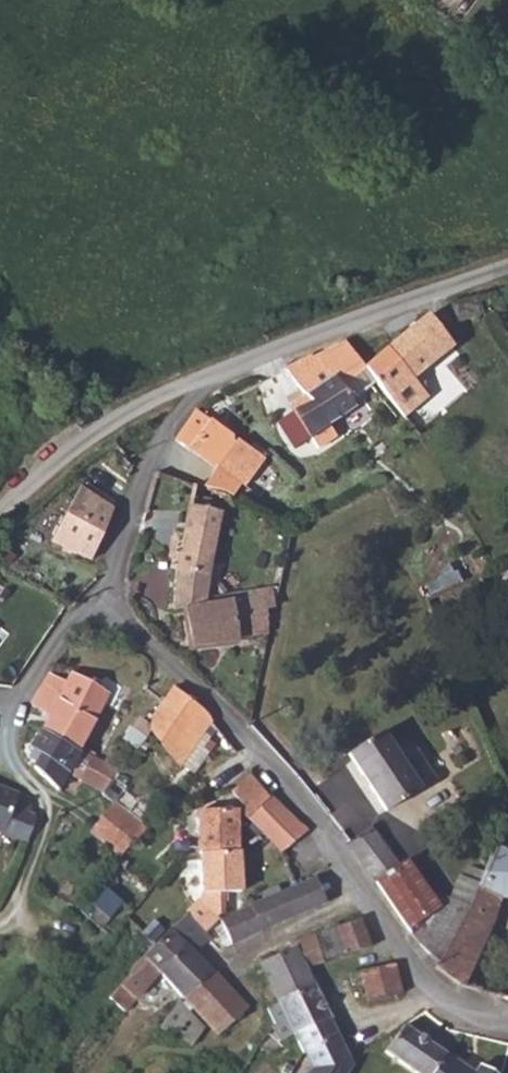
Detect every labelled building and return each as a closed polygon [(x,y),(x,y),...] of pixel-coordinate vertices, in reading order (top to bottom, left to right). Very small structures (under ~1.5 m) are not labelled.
[(473,298),(451,305),(456,322),(479,315),(473,298)] [(427,316),(365,367),(371,375),(386,394),(387,393),(408,375),(411,380),(452,346),(427,316)] [(355,405),(336,382),(362,363),(347,344),(314,359),(313,357),(286,369),(311,401),(294,410),(301,420),(289,429),(300,446),(355,405)] [(347,395),(371,375),(365,367),(362,363),(336,382),(347,395)] [(408,375),(387,393),(404,414),(425,396),(411,380),(408,375)] [(211,424),(196,412),(175,439),(189,450),(215,468),(234,441),(211,424)] [(266,466),(234,441),(215,468),(247,491),(266,466)] [(214,490),(189,485),(182,535),(176,533),(173,550),(178,551),(176,569),(209,573),(214,555),(218,536),(224,509),(212,507),(214,490)] [(112,509),(78,489),(65,515),(48,547),(90,559),(112,509)] [(239,638),(269,633),(262,591),(238,594),(237,601),(204,607),(205,600),(209,573),(176,569),(173,609),(186,608),(193,649),(240,641),(239,638)] [(237,601),(238,594),(205,600),(204,607),(237,601)] [(61,694),(44,682),(31,706),(47,717),(39,729),(58,740),(77,750),(108,694),(71,674),(61,694)] [(148,707),(152,718),(163,702),(173,686),(164,676),(151,692),(148,699),(148,707)] [(162,733),(171,748),(174,746),(201,708),(184,696),(173,686),(163,702),(152,718),(162,733)] [(171,748),(184,767),(215,725),(201,708),(174,746),(171,748)] [(215,725),(184,767),(198,775),(214,751),(210,748),(222,733),(215,725)] [(33,766),(56,788),(65,773),(68,768),(77,750),(58,740),(39,729),(29,745),(33,748),(40,753),(35,761),(33,766)] [(377,733),(343,757),(373,790),(386,811),(436,779),(418,755),(402,766),(398,761),(391,751),(377,733)] [(33,748),(29,756),(35,761),(40,753),(33,748)] [(68,768),(65,773),(90,789),(93,784),(103,793),(116,773),(90,757),(77,750),(68,768)] [(402,766),(418,755),(415,750),(398,761),(402,766)] [(242,812),(247,817),(272,795),(257,776),(235,792),(247,808),(242,812)] [(21,836),(26,839),(36,814),(26,811),(30,805),(31,802),(28,799),(24,795),(17,796),(18,793),(0,786),(0,829),(21,836)] [(247,817),(269,838),(282,851),(307,833),(272,795),(247,817)] [(145,820),(113,799),(95,825),(126,846),(145,820)] [(202,856),(239,855),(236,818),(236,811),(212,812),(197,812),(198,852),(199,856),(202,856)] [(369,826),(346,843),(375,883),(398,866),(369,826)] [(494,848),(490,860),(506,867),(495,897),(501,899),(507,881),(507,851),(496,845),(494,848)] [(186,914),(205,934),(218,919),(222,911),(222,891),(240,890),(239,855),(202,856),(202,896),(186,914)] [(468,908),(438,964),(435,968),(463,987),(492,923),(501,899),(495,897),(506,867),(490,860),(482,878),(468,908)] [(398,866),(375,883),(401,924),(409,934),(438,910),(407,862),(398,866)] [(458,877),(449,899),(468,908),(482,878),(481,878),(480,875),(478,871),(474,869),(469,869),(464,872),(462,878),(458,877)] [(248,906),(260,930),(316,905),(306,879),(295,885),(248,906)] [(438,910),(409,934),(438,964),(468,908),(449,899),(445,897),(438,910)] [(248,906),(218,919),(230,944),(260,930),(248,906)] [(151,965),(183,998),(218,1032),(240,1014),(227,994),(231,991),(194,951),(208,937),(205,934),(186,914),(154,944),(142,957),(108,998),(124,1011),(152,977),(145,971),(151,965)] [(337,925),(347,953),(371,947),(361,918),(337,925)] [(337,925),(316,933),(325,960),(347,953),(337,925)] [(291,943),(259,963),(276,999),(313,984),(305,968),(321,963),(314,934),(291,943)] [(400,995),(395,964),(361,969),(363,982),(367,999),(400,995)] [(361,969),(348,973),(352,985),(363,982),(361,969)] [(293,1033),(328,1018),(313,984),(276,999),(278,1001),(266,1012),(274,1024),(272,1027),(276,1039),(293,1033)] [(200,1026),(177,1004),(161,1025),(158,1028),(187,1044),(200,1026)] [(328,1018),(293,1033),(303,1053),(338,1038),(328,1018)] [(443,1053),(405,1025),(384,1051),(415,1072),(431,1072),(443,1053)] [(350,1064),(345,1053),(313,1069),(308,1072),(345,1072),(350,1064)] [(443,1053),(431,1072),(471,1072),(443,1053)]
